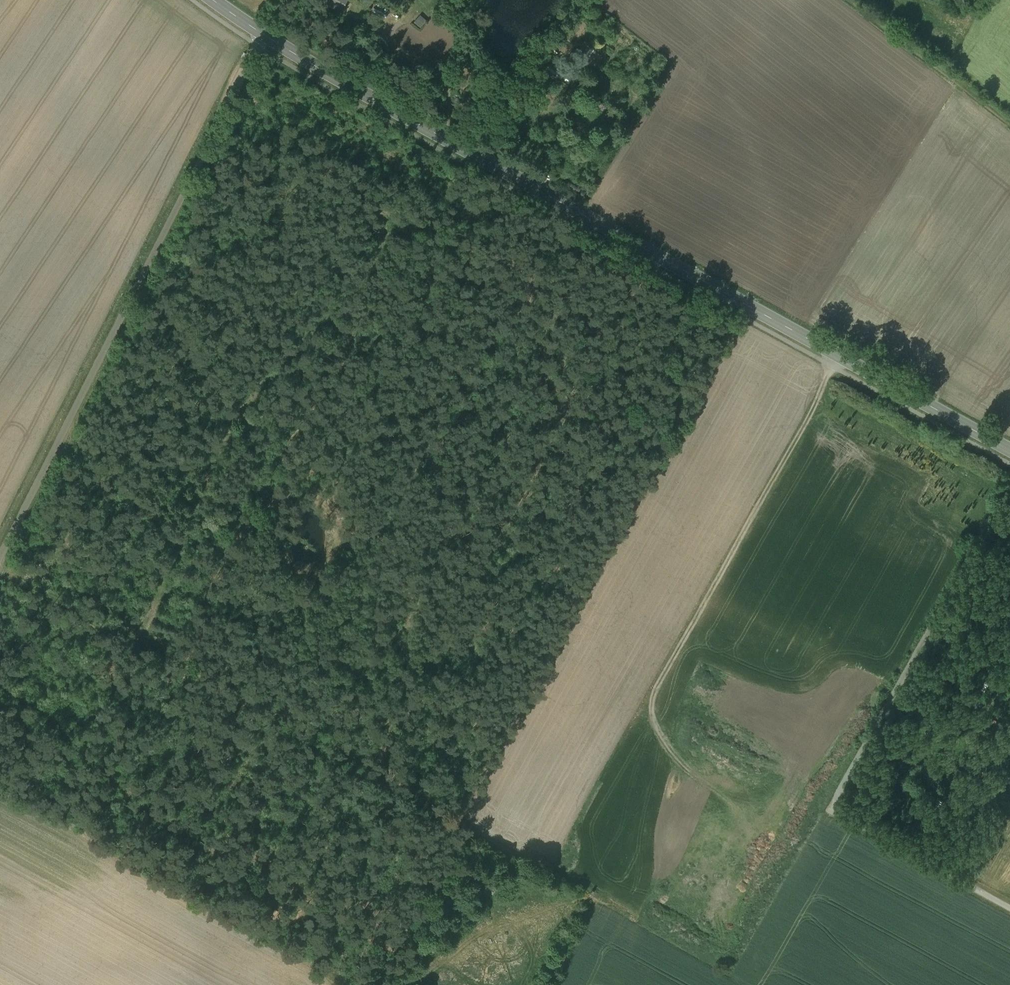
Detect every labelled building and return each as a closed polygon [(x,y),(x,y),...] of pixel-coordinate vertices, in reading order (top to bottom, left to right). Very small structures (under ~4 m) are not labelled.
[(338,11),(345,0),(319,0),(338,11)] [(415,21),(422,27),(428,20),(422,14),(415,21)] [(558,82),(565,74),(547,58),(540,66),(558,82)] [(985,775),(990,768),(973,758),(969,764),(985,775)]
